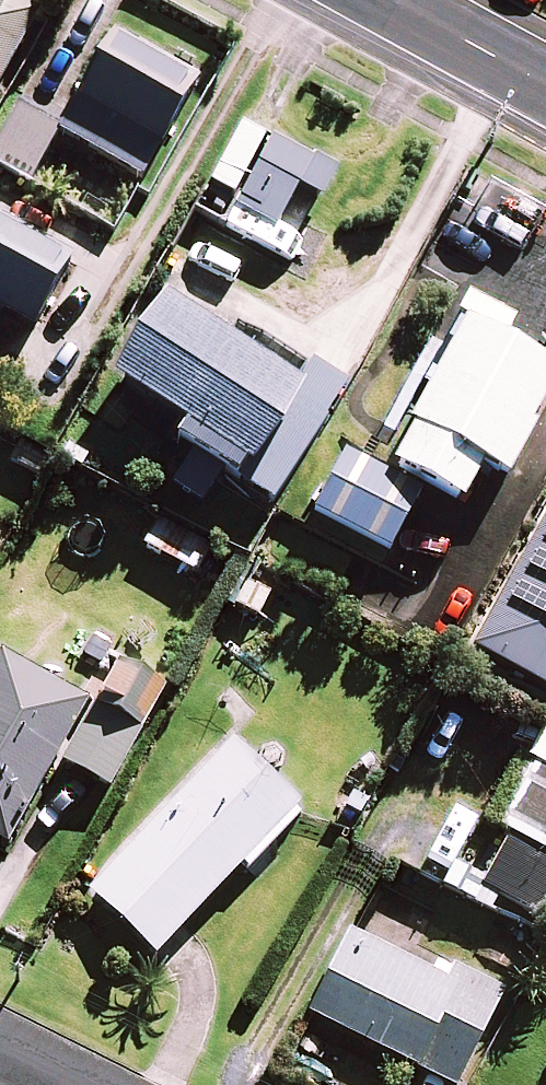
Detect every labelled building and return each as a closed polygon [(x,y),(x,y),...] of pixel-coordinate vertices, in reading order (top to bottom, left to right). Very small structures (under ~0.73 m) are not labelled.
[(40,7),(27,0),(0,0),(0,82),(40,7)] [(141,179),(205,65),(169,45),(162,58),(113,31),(57,131),(141,179)] [(0,218),(0,311),(2,308),(31,326),(71,260),(0,218)] [(388,462),(464,501),(483,463),(508,476),(534,426),(530,425),(545,395),(545,364),(504,343),(513,324),(466,299),(456,318),(461,321),(388,462)] [(322,411),(143,307),(89,399),(269,503),(322,411)] [(421,489),(345,449),(313,510),(389,550),(421,489)] [(209,548),(157,521),(145,545),(196,572),(209,548)] [(474,654),(545,694),(545,523),(474,654)] [(278,584),(247,569),(226,613),(257,628),(278,584)] [(6,846),(57,759),(106,788),(166,687),(121,661),(92,709),(0,654),(0,843),(6,846)] [(88,891),(155,955),(240,866),(247,872),(304,812),(230,741),(88,891)] [(537,756),(501,828),(509,831),(481,886),(543,917),(545,911),(545,761),(537,756)] [(349,932),(309,1015),(453,1084),(458,1084),(504,991),(439,959),(432,973),(349,932)]
